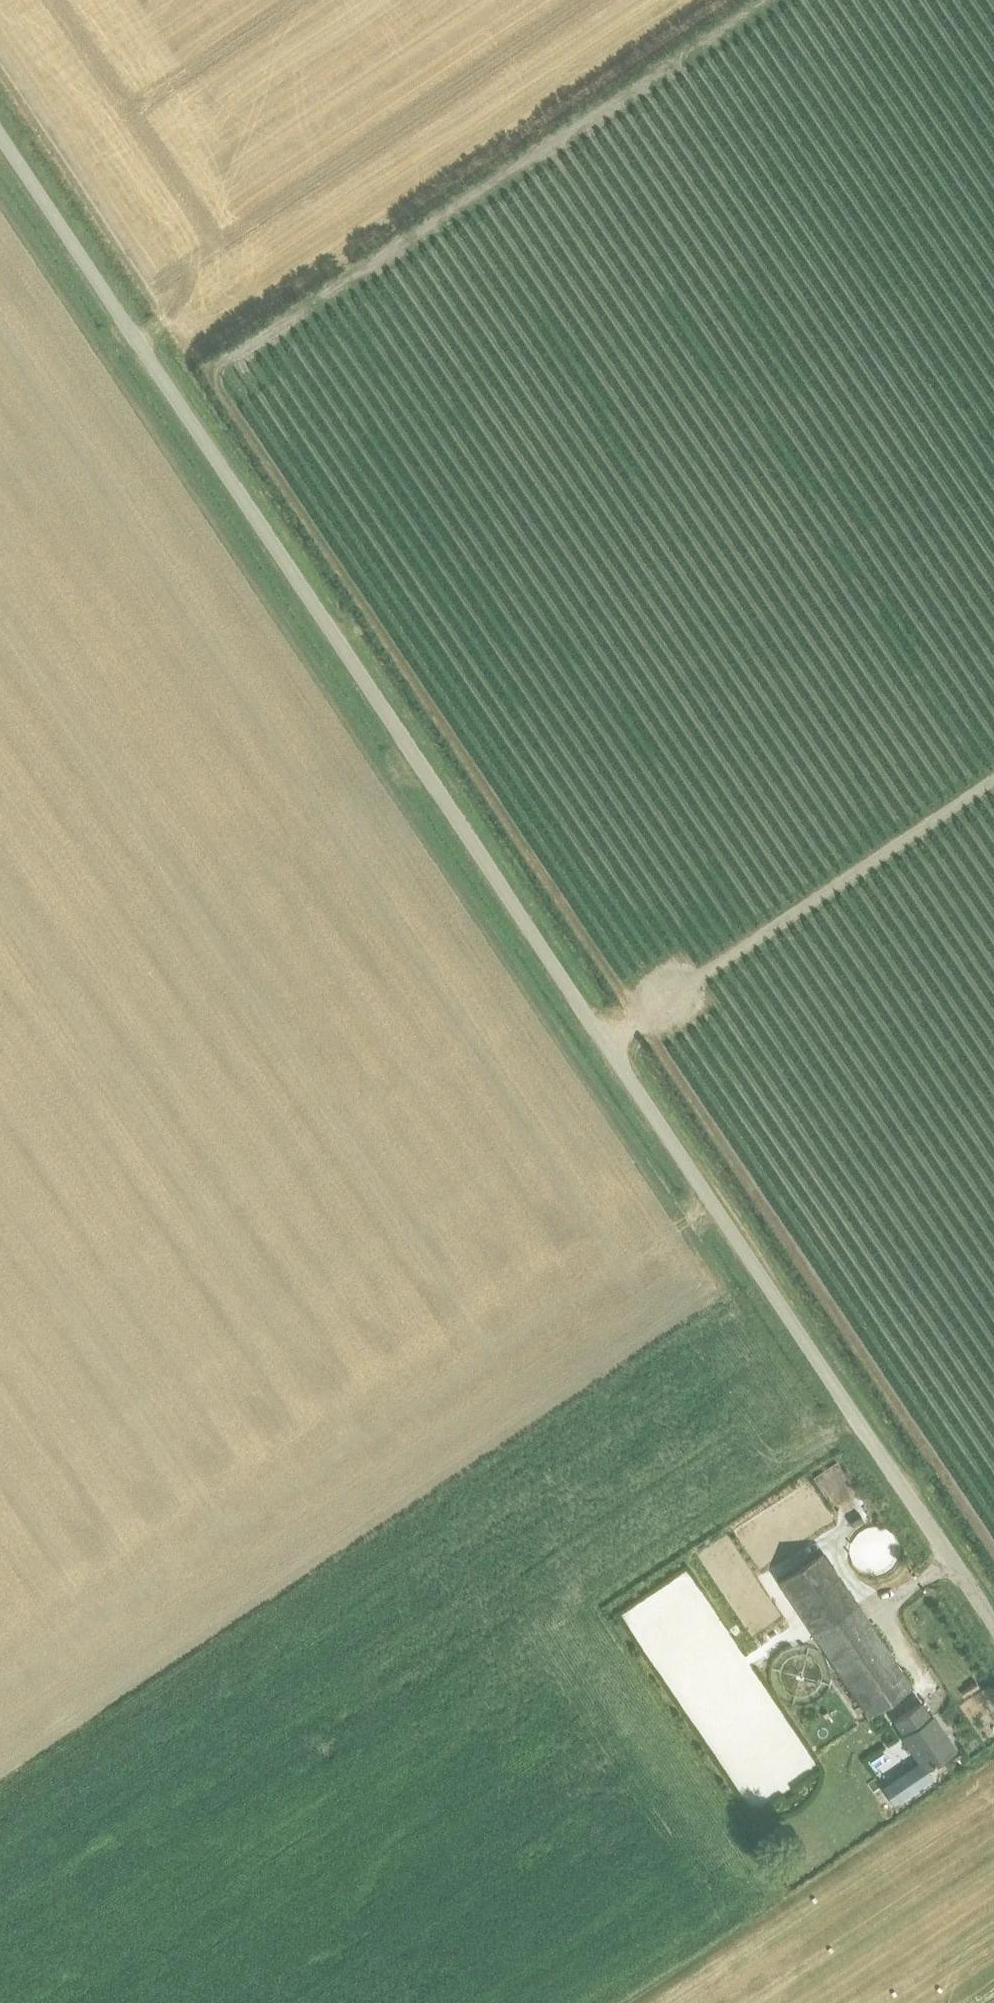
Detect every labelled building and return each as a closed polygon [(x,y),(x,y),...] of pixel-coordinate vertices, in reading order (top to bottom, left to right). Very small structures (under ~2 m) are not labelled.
[(869,1717),(912,1688),(823,1554),(780,1582),(869,1717)] [(714,1723),(690,1724),(729,1785),(767,1783),(766,1774),(765,1774),(786,1760),(785,1746),(774,1730),(785,1729),(745,1668),(731,1677),(718,1658),(720,1692),(713,1696),(714,1710),(708,1714),(714,1723)] [(919,1760),(890,1779),(903,1798),(933,1778),(927,1769),(955,1750),(932,1715),(930,1716),(920,1702),(894,1719),(904,1734),(902,1735),(919,1760)]
